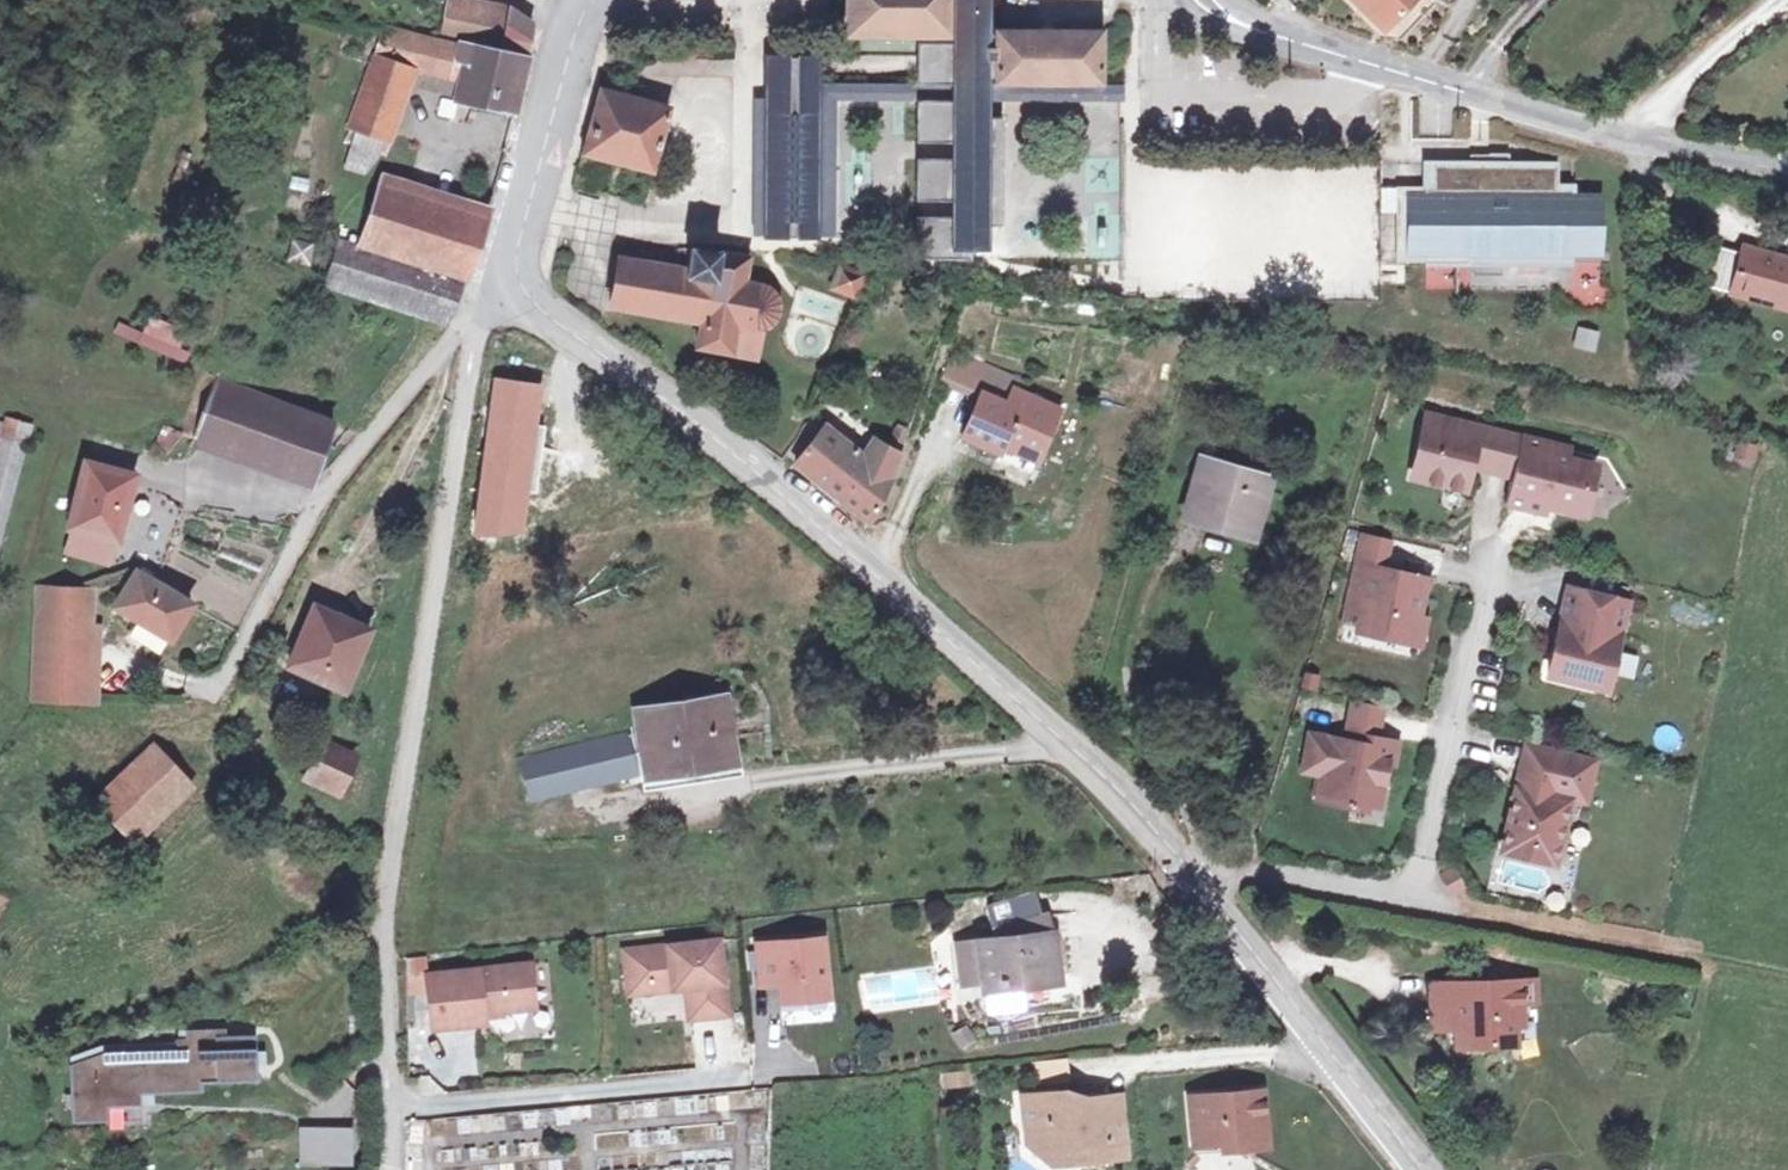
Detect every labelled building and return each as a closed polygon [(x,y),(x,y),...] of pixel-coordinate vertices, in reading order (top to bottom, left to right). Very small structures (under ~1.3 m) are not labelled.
[(528,53),(529,20),(509,7),(470,0),(453,0),(445,36),(528,53)] [(853,29),(955,30),(955,41),(916,40),(915,82),(915,98),(915,140),(952,140),(952,158),(915,158),(915,199),(953,199),(953,216),(916,215),(916,257),(972,264),(971,249),(990,249),(989,203),(1007,202),(1004,118),(990,118),(990,104),(988,86),(988,75),(997,75),(997,80),(1101,80),(1101,29),(996,29),(996,32),(988,32),(988,0),(956,0),(956,14),(946,14),(946,0),(853,0),(853,29)] [(1367,8),(1389,27),(1413,0),(1374,0),(1367,8)] [(367,89),(402,102),(411,76),(456,89),(455,96),(514,110),(532,53),(528,53),(445,36),(391,26),(367,89)] [(778,56),(778,68),(808,68),(808,98),(826,98),(826,201),(826,235),(835,235),(835,98),(845,97),(915,98),(915,82),(820,82),(820,56),(778,56)] [(771,68),(764,68),(764,97),(761,97),(760,139),(767,139),(767,193),(760,193),(760,235),(826,235),(826,201),(826,98),(808,98),(808,68),(778,68),(771,68)] [(1118,82),(988,86),(990,104),(1120,100),(1118,82)] [(353,140),(358,142),(379,149),(385,151),(402,102),(367,89),(356,118),(353,140)] [(590,152),(654,169),(664,132),(670,108),(632,97),(608,90),(590,152)] [(375,159),(379,149),(358,142),(351,163),(363,167),(375,159)] [(1478,234),(1515,233),(1516,249),(1578,247),(1607,246),(1605,190),(1580,190),(1579,180),(1565,180),(1564,158),(1515,160),(1515,150),(1501,151),(1502,166),(1476,167),(1475,161),(1437,162),(1437,184),(1431,186),(1431,195),(1416,196),(1418,252),(1433,251),(1433,260),(1433,263),(1478,262),(1478,234)] [(1501,151),(1475,151),(1475,161),(1476,167),(1502,166),(1501,151)] [(365,244),(465,273),(467,274),(486,209),(382,180),(365,244)] [(1405,261),(1433,260),(1433,251),(1418,252),(1416,196),(1431,195),(1431,186),(1403,187),(1405,261)] [(1478,234),(1478,262),(1579,258),(1578,247),(1516,249),(1515,233),(1478,234)] [(442,317),(465,273),(365,244),(348,239),(335,284),(442,317)] [(286,242),(286,267),(311,267),(311,242),(286,242)] [(1748,243),(1745,250),(1726,243),(1713,286),(1733,292),(1731,300),(1787,315),(1787,254),(1748,243)] [(686,273),(619,260),(610,307),(695,322),(693,346),(756,355),(760,336),(769,329),(777,319),(777,299),(770,286),(744,281),(747,259),(692,248),(686,273)] [(864,275),(842,265),(833,289),(857,297),(864,275)] [(119,322),(114,335),(182,364),(192,341),(158,327),(154,336),(119,322)] [(1594,354),(1600,333),(1577,326),(1571,347),(1594,354)] [(948,377),(985,392),(1010,402),(1016,388),(1020,376),(959,350),(948,377)] [(318,479),(338,423),(223,380),(201,435),(318,479)] [(1010,402),(985,392),(966,438),(1003,454),(1008,440),(1046,457),(1067,410),(1016,388),(1010,402)] [(1438,412),(1435,423),(1460,430),(1463,418),(1438,412)] [(820,425),(823,421),(825,417),(819,413),(815,420),(820,425)] [(1522,473),(1531,435),(1463,418),(1460,430),(1435,423),(1423,473),(1475,486),(1481,462),(1482,457),(1492,459),(1491,465),(1522,473)] [(894,473),(864,451),(823,421),(820,425),(797,464),(876,521),(894,473)] [(20,429),(0,424),(0,506),(20,429)] [(174,449),(187,430),(172,425),(162,443),(174,449)] [(903,449),(872,435),(864,451),(894,473),(903,449)] [(1557,441),(1531,435),(1522,473),(1515,499),(1553,509),(1554,501),(1593,510),(1605,463),(1576,456),(1554,451),(1557,441)] [(1008,440),(1003,454),(1000,461),(1038,478),(1046,457),(1008,440)] [(1731,440),(1725,461),(1752,468),(1758,447),(1731,440)] [(1578,446),(1557,441),(1554,451),(1576,456),(1578,446)] [(1482,457),(1481,462),(1491,465),(1492,459),(1482,457)] [(1211,460),(1194,519),(1259,538),(1276,480),(1211,460)] [(81,530),(115,540),(122,542),(137,476),(94,463),(77,529),(81,530)] [(109,564),(115,540),(81,530),(74,553),(109,564)] [(1374,533),(1367,563),(1392,569),(1399,539),(1374,533)] [(1364,562),(1354,606),(1371,610),(1367,627),(1411,637),(1416,614),(1426,616),(1435,579),(1392,569),(1367,563),(1364,562)] [(132,634),(165,651),(192,603),(139,573),(120,607),(141,617),(132,634)] [(37,695),(91,698),(95,589),(44,587),(37,695)] [(1636,602),(1579,587),(1558,674),(1615,688),(1636,602)] [(350,687),(375,626),(322,601),(294,663),(350,687)] [(1434,617),(1426,616),(1416,614),(1411,637),(1428,641),(1434,617)] [(1356,732),(1355,740),(1367,743),(1369,735),(1383,737),(1388,707),(1363,702),(1356,732)] [(645,739),(654,786),(732,772),(722,710),(642,722),(645,739)] [(1330,772),(1325,798),(1359,805),(1360,799),(1375,802),(1379,778),(1391,780),(1395,761),(1401,762),(1405,742),(1383,737),(1369,735),(1367,743),(1355,740),(1318,733),(1311,769),(1330,772)] [(645,787),(654,786),(645,739),(524,770),(533,804),(643,778),(645,787)] [(336,790),(353,753),(328,741),(309,777),(336,790)] [(1537,741),(1511,850),(1562,862),(1578,796),(1580,788),(1595,792),(1603,758),(1537,741)] [(182,793),(195,780),(159,742),(146,754),(182,793)] [(138,838),(182,793),(146,754),(98,798),(138,838)] [(1379,778),(1375,802),(1386,804),(1391,780),(1379,778)] [(1595,792),(1580,788),(1578,796),(1593,800),(1595,792)] [(1022,927),(1024,944),(1060,941),(1056,920),(1022,927)] [(1006,945),(986,947),(991,989),(991,990),(1027,985),(1029,996),(1068,991),(1061,940),(1060,941),(1024,944),(1022,927),(1005,931),(1006,945)] [(833,1003),(832,985),(828,943),(763,950),(767,991),(786,989),(788,1007),(833,1003)] [(722,946),(626,957),(630,993),(674,988),(675,996),(688,994),(691,1026),(730,1021),(722,946)] [(991,989),(986,947),(965,949),(970,990),(991,989)] [(429,981),(435,1035),(487,1029),(486,1020),(537,1014),(532,970),(429,981)] [(1524,987),(1441,988),(1440,1012),(1460,1013),(1460,1033),(1460,1052),(1518,1052),(1518,1032),(1525,1032),(1525,1008),(1524,987)] [(1538,987),(1524,987),(1525,1008),(1539,1008),(1538,987)] [(675,996),(674,988),(630,993),(631,1001),(675,996)] [(1431,1034),(1460,1033),(1460,1013),(1440,1012),(1441,988),(1430,988),(1431,1034)] [(71,1062),(73,1119),(107,1118),(106,1103),(141,1102),(140,1091),(201,1089),(201,1080),(256,1078),(255,1035),(227,1036),(226,1028),(186,1029),(187,1037),(177,1037),(178,1049),(104,1051),(71,1062)] [(945,1093),(972,1086),(968,1071),(941,1078),(945,1093)] [(1261,1139),(1255,1093),(1183,1100),(1189,1150),(1234,1147),(1239,1154),(1246,1159),(1261,1139)] [(1067,1167),(1106,1162),(1100,1103),(1050,1107),(1049,1098),(1015,1102),(1022,1151),(1035,1161),(1066,1158),(1067,1167)] [(1100,1103),(1106,1162),(1120,1161),(1113,1102),(1100,1103)] [(333,1127),(315,1127),(315,1163),(334,1162),(333,1127)]
